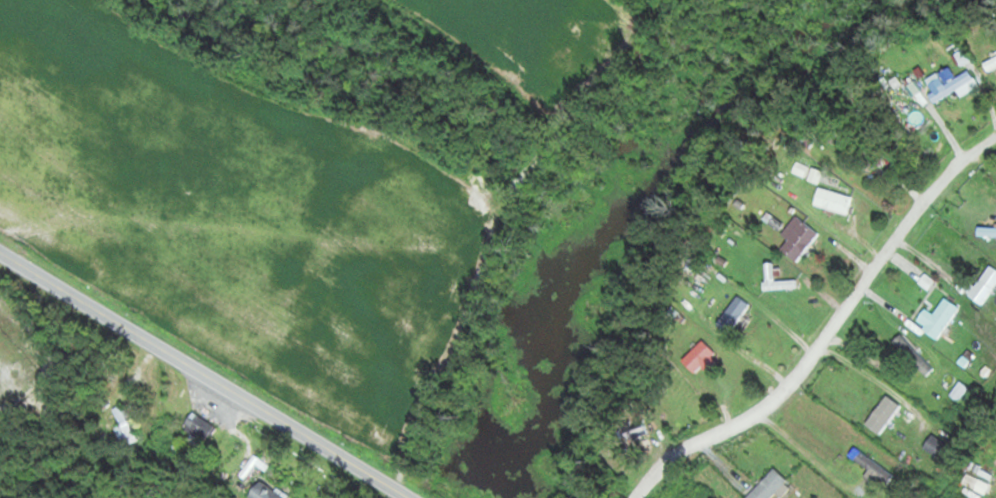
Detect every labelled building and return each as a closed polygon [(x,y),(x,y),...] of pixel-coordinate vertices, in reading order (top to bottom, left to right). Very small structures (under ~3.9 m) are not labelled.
[(971,69),(958,76),(953,67),(945,72),(948,78),(932,88),(939,100),(977,78),(971,69)] [(816,203),(849,211),(853,194),(821,186),(816,203)] [(783,248),(800,261),(821,232),(804,220),(783,248)] [(966,291),(983,303),(995,284),(995,268),(991,265),(976,286),(972,282),(966,291)] [(752,303),(739,294),(718,323),(731,332),(752,303)] [(927,308),(918,322),(941,336),(960,305),(945,297),(935,313),(927,308)] [(889,339),(876,355),(889,366),(915,334),(908,329),(895,344),(889,339)] [(717,351),(705,339),(685,359),(697,371),(717,351)] [(882,433),(903,405),(888,394),(867,422),(882,433)] [(108,412),(127,446),(141,438),(122,404),(108,412)] [(219,424),(193,411),(185,428),(211,440),(219,424)] [(925,446),(943,458),(952,445),(934,433),(925,446)] [(895,475),(855,444),(849,453),(889,483),(895,475)] [(749,497),(772,497),(789,478),(776,467),(749,497)] [(264,479),(253,497),(255,497),(292,497),(264,479)]
